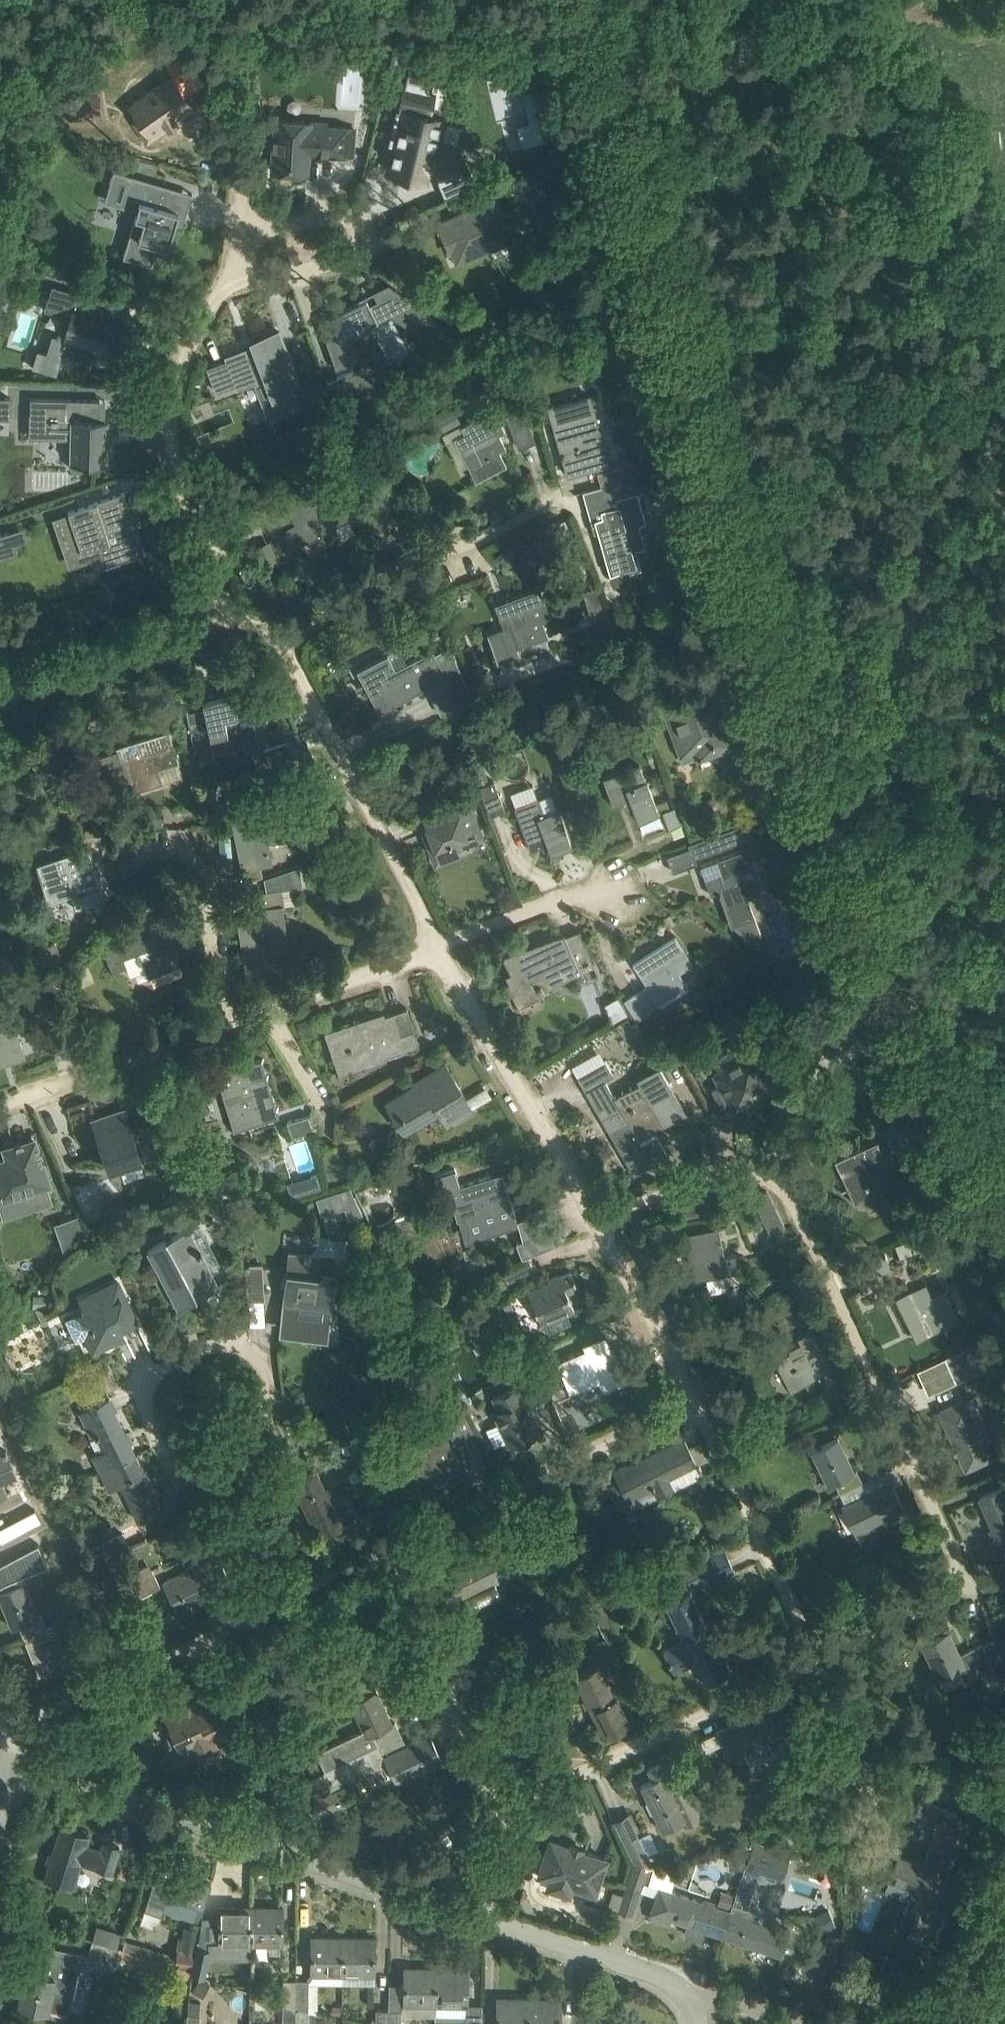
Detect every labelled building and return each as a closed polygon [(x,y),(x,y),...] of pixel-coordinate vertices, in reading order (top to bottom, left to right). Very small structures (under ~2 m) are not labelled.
[(394,48),(398,32),(387,29),(383,46),(394,48)] [(170,76),(131,104),(152,133),(191,106),(170,76)] [(392,160),(390,169),(418,176),(420,165),(439,170),(453,164),(430,158),(433,145),(435,145),(437,135),(436,135),(437,131),(438,132),(438,130),(440,123),(440,122),(439,122),(439,119),(424,116),(430,91),(405,85),(400,110),(397,109),(389,144),(395,146),(394,150),(393,150),(391,158),(391,159),(392,160)] [(552,136),(540,89),(507,98),(507,100),(508,100),(519,144),(540,138),(540,139),(552,136)] [(74,97),(75,114),(101,113),(100,96),(85,96),(74,97)] [(275,118),(272,169),(307,172),(309,151),(345,154),(345,150),(352,151),(354,131),(346,131),(346,127),(310,124),(311,120),(275,118)] [(153,177),(157,161),(136,156),(132,172),(153,177)] [(542,171),(537,161),(525,166),(530,177),(542,171)] [(128,239),(123,256),(153,264),(157,249),(159,244),(168,246),(176,219),(179,210),(166,206),(171,187),(173,187),(173,186),(131,174),(130,178),(122,205),(137,210),(130,234),(128,239)] [(540,211),(559,203),(548,176),(529,184),(540,211)] [(490,244),(508,237),(493,200),(449,218),(450,219),(446,220),(449,227),(440,231),(448,249),(453,247),(458,258),(490,245),(490,244)] [(329,346),(336,368),(353,362),(359,360),(357,355),(350,335),(392,314),(429,341),(454,329),(389,282),(372,290),(373,292),(374,292),(378,299),(370,303),(367,298),(358,303),(328,318),(330,321),(322,326),(329,346)] [(93,351),(113,356),(127,305),(52,283),(44,308),(63,313),(57,336),(63,337),(62,341),(93,351)] [(458,314),(445,304),(438,313),(452,323),(458,314)] [(224,354),(237,388),(266,377),(272,393),(260,398),(268,419),(273,417),(302,406),(295,388),(300,386),(279,329),(249,341),(251,345),(224,354)] [(356,369),(355,367),(328,376),(331,384),(334,394),(361,385),(356,369)] [(549,404),(557,435),(568,474),(610,462),(591,393),(549,404)] [(8,418),(9,396),(0,396),(0,417),(8,418)] [(72,420),(71,467),(94,468),(94,463),(107,463),(108,419),(100,419),(100,399),(31,397),(30,412),(43,413),(43,419),(72,420)] [(518,397),(503,403),(520,446),(535,440),(530,428),(539,424),(533,409),(524,413),(518,397)] [(455,437),(470,466),(477,481),(478,481),(477,478),(506,464),(507,467),(508,466),(500,450),(506,446),(499,432),(505,429),(494,407),(461,424),(465,432),(455,437)] [(443,429),(461,420),(456,410),(438,419),(443,429)] [(598,471),(602,486),(640,475),(636,460),(598,471)] [(669,473),(663,487),(674,492),(680,477),(669,473)] [(644,490),(640,475),(602,486),(608,507),(601,509),(603,515),(591,519),(594,532),(598,531),(610,573),(611,578),(612,581),(615,583),(618,584),(621,584),(625,584),(627,582),(629,579),(630,576),(631,573),(629,568),(637,566),(631,545),(644,541),(639,523),(645,521),(637,492),(644,490)] [(349,516),(340,499),(333,486),(267,520),(274,533),(282,529),(291,546),(349,516)] [(69,511),(52,517),(53,519),(57,517),(69,553),(81,549),(82,550),(93,546),(100,565),(98,565),(99,567),(147,551),(147,549),(144,550),(137,529),(134,530),(131,522),(135,521),(125,491),(95,501),(95,502),(68,511),(69,511)] [(8,545),(4,533),(0,534),(0,548),(8,545)] [(539,587),(507,598),(516,624),(487,635),(497,661),(498,661),(497,660),(517,653),(517,654),(518,654),(516,647),(548,635),(543,620),(551,618),(540,584),(539,585),(539,587)] [(599,587),(587,589),(589,612),(602,611),(599,587)] [(415,622),(431,615),(422,596),(406,604),(415,622)] [(630,640),(626,626),(621,607),(607,611),(616,644),(630,640)] [(616,644),(607,611),(596,614),(605,647),(616,644)] [(372,698),(381,693),(383,692),(391,707),(392,707),(391,705),(429,685),(447,676),(434,649),(396,669),(387,650),(386,651),(387,653),(358,668),(357,665),(356,666),(372,698)] [(491,687),(482,669),(466,677),(475,695),(491,687)] [(187,708),(195,746),(212,743),(213,748),(246,741),(248,747),(260,745),(255,722),(237,726),(235,713),(267,706),(261,678),(215,695),(214,692),(202,694),(205,707),(189,711),(188,708),(187,708)] [(710,683),(661,701),(677,745),(676,745),(680,756),(692,752),(691,751),(713,743),(716,751),(738,744),(729,719),(724,721),(710,683)] [(117,748),(122,763),(125,774),(130,790),(162,779),(157,763),(178,757),(168,726),(167,727),(168,729),(129,741),(128,739),(127,740),(129,745),(117,748)] [(269,764),(275,762),(294,756),(289,740),(264,749),(269,764)] [(658,758),(655,748),(647,751),(651,761),(652,761),(654,765),(660,763),(658,758)] [(475,773),(487,769),(485,765),(484,761),(472,765),(474,768),(475,773)] [(639,819),(644,832),(663,825),(659,813),(663,812),(663,810),(671,808),(667,799),(656,803),(647,778),(646,779),(640,763),(603,777),(614,804),(622,801),(624,805),(630,808),(633,806),(638,819),(639,819)] [(219,769),(204,774),(208,787),(223,783),(219,769)] [(505,809),(494,779),(479,784),(490,814),(505,809)] [(572,844),(569,834),(553,791),(539,796),(534,783),(510,792),(531,849),(548,842),(551,852),(572,844)] [(470,841),(469,839),(465,829),(478,824),(464,784),(448,790),(454,804),(424,815),(433,839),(428,840),(436,862),(460,853),(458,846),(470,841)] [(280,804),(267,806),(261,807),(260,800),(250,802),(248,792),(225,797),(225,799),(227,798),(239,854),(237,855),(237,856),(239,856),(241,867),(240,868),(240,869),(273,862),(269,841),(287,837),(287,836),(284,837),(277,805),(280,805),(280,804)] [(663,810),(663,812),(669,827),(683,822),(677,805),(671,808),(663,810)] [(133,811),(113,810),(112,824),(132,825),(133,811)] [(706,811),(700,813),(690,817),(691,821),(686,823),(691,837),(713,829),(708,815),(706,811)] [(691,847),(668,855),(673,870),(697,862),(696,856),(747,838),(742,824),(689,843),(691,847)] [(73,893),(77,906),(106,897),(90,845),(37,862),(42,881),(48,880),(54,899),(73,893)] [(727,905),(757,893),(752,879),(744,882),(744,881),(759,875),(755,863),(749,846),(722,856),(721,854),(720,854),(721,856),(701,864),(707,880),(715,876),(720,889),(712,893),(718,891),(720,894),(722,894),(727,908),(728,907),(727,905)] [(281,883),(279,872),(268,874),(270,885),(281,883)] [(266,967),(264,957),(264,952),(293,948),(293,947),(290,947),(283,902),(285,902),(282,886),(250,892),(253,906),(244,908),(246,921),(236,922),(236,923),(238,923),(245,969),(243,969),(243,971),(266,967)] [(163,919),(125,934),(126,938),(101,948),(110,972),(128,965),(131,972),(146,967),(151,977),(151,974),(180,963),(181,965),(182,965),(163,916),(162,916),(163,919)] [(518,1001),(535,993),(578,971),(576,966),(579,965),(576,958),(589,953),(580,928),(565,933),(565,932),(506,953),(505,953),(505,954),(504,955),(504,956),(504,957),(504,958),(514,978),(507,982),(520,1009),(521,1008),(518,1001)] [(651,1012),(649,1009),(688,984),(671,958),(685,948),(675,932),(674,933),(675,935),(644,955),(643,953),(642,953),(645,958),(635,965),(647,983),(624,998),(638,1020),(651,1012)] [(617,1018),(628,1013),(619,995),(608,1000),(617,1018)] [(72,1000),(58,1004),(62,1016),(75,1012),(72,1000)] [(787,1005),(773,1003),(770,1022),(784,1024),(787,1005)] [(325,1030),(331,1049),(340,1073),(387,1058),(386,1056),(417,1045),(418,1044),(419,1043),(419,1042),(419,1041),(419,1040),(407,1006),(362,1022),(361,1018),(325,1030)] [(441,1016),(436,1019),(440,1024),(445,1021),(441,1016)] [(675,1052),(681,1062),(701,1051),(694,1040),(675,1052)] [(756,1104),(753,1097),(772,1086),(756,1059),(751,1062),(747,1054),(715,1072),(720,1082),(712,1087),(730,1119),(749,1108),(756,1104)] [(217,1071),(234,1129),(280,1115),(262,1058),(217,1071)] [(614,1073),(605,1059),(578,1075),(586,1089),(614,1073)] [(438,1108),(448,1124),(474,1109),(446,1062),(420,1078),(422,1081),(387,1102),(403,1128),(438,1108)] [(899,1074),(899,1063),(884,1063),(884,1074),(899,1074)] [(602,1117),(634,1173),(668,1153),(654,1129),(664,1123),(662,1120),(684,1108),(666,1077),(645,1090),(639,1080),(614,1094),(621,1106),(602,1117)] [(95,1120),(111,1167),(141,1157),(125,1110),(95,1120)] [(310,1113),(287,1121),(292,1135),(315,1128),(310,1113)] [(35,1138),(14,1145),(17,1155),(0,1161),(0,1198),(2,1205),(22,1198),(21,1193),(50,1183),(35,1138)] [(404,1139),(387,1144),(390,1155),(407,1150),(404,1139)] [(855,1201),(864,1198),(885,1188),(878,1172),(870,1176),(864,1163),(883,1154),(877,1139),(847,1153),(846,1151),(845,1151),(851,1164),(851,1165),(852,1168),(842,1173),(856,1205),(857,1204),(855,1201)] [(455,1172),(437,1178),(444,1199),(453,1204),(457,1217),(464,1215),(469,1231),(515,1216),(516,1219),(517,1219),(507,1186),(503,1173),(491,1176),(490,1172),(489,1173),(490,1175),(460,1184),(455,1172)] [(318,1173),(287,1182),(291,1197),(322,1188),(318,1173)] [(351,1185),(340,1189),(345,1205),(356,1201),(358,1201),(351,1185)] [(786,1227),(776,1205),(762,1212),(772,1234),(786,1227)] [(80,1214),(54,1222),(64,1253),(85,1230),(80,1214)] [(739,1252),(725,1255),(718,1222),(717,1222),(718,1225),(687,1231),(686,1228),(685,1228),(688,1247),(681,1248),(681,1249),(690,1248),(694,1271),(705,1269),(706,1276),(742,1270),(739,1252)] [(142,1240),(146,1228),(130,1223),(126,1234),(142,1240)] [(644,1224),(631,1230),(636,1241),(648,1236),(644,1224)] [(758,1242),(753,1225),(745,1227),(750,1244),(758,1242)] [(179,1305),(220,1284),(190,1227),(149,1249),(179,1305)] [(523,1254),(535,1249),(554,1242),(548,1227),(517,1239),(523,1254)] [(929,1246),(925,1235),(912,1240),(916,1251),(929,1246)] [(913,1252),(908,1242),(896,1247),(900,1257),(913,1252)] [(323,1255),(289,1251),(282,1312),(285,1331),(290,1332),(292,1314),(330,1318),(335,1270),(322,1268),(323,1255)] [(865,1279),(883,1271),(877,1255),(859,1263),(865,1279)] [(507,1281),(519,1276),(537,1268),(532,1256),(501,1270),(507,1281)] [(263,1263),(247,1264),(248,1298),(264,1297),(263,1263)] [(542,1321),(564,1312),(575,1307),(568,1291),(579,1286),(572,1269),(527,1288),(542,1321)] [(76,1339),(87,1335),(94,1349),(118,1338),(113,1329),(136,1318),(119,1280),(80,1298),(85,1308),(66,1317),(76,1339)] [(926,1282),(910,1290),(893,1299),(896,1298),(911,1327),(908,1329),(908,1330),(925,1321),(930,1332),(944,1325),(947,1331),(948,1331),(945,1325),(963,1316),(947,1285),(931,1293),(926,1282)] [(51,1296),(34,1295),(33,1308),(50,1309),(51,1296)] [(815,1328),(804,1334),(799,1337),(806,1351),(794,1358),(790,1351),(773,1360),(788,1390),(805,1381),(808,1387),(809,1387),(806,1380),(819,1373),(814,1364),(830,1355),(829,1354),(827,1355),(814,1330),(816,1329),(815,1328)] [(603,1391),(627,1380),(628,1380),(629,1379),(629,1378),(629,1377),(629,1376),(606,1333),(583,1343),(585,1348),(557,1360),(571,1393),(599,1381),(603,1391)] [(962,1350),(945,1357),(952,1372),(956,1381),(972,1373),(962,1350)] [(542,1427),(525,1391),(541,1383),(527,1355),(509,1364),(519,1383),(493,1395),(499,1408),(494,1411),(510,1443),(518,1439),(523,1442),(533,1437),(533,1432),(542,1427)] [(945,1357),(934,1362),(941,1377),(952,1372),(945,1357)] [(109,1396),(80,1410),(92,1435),(97,1433),(105,1449),(94,1454),(101,1471),(136,1454),(109,1396)] [(437,1406),(443,1419),(464,1409),(458,1396),(437,1406)] [(966,1467),(989,1456),(983,1442),(988,1440),(990,1431),(986,1422),(979,1419),(974,1421),(964,1399),(941,1410),(966,1467)] [(344,1417),(319,1429),(301,1438),(307,1451),(350,1430),(344,1417)] [(416,1435),(399,1443),(419,1482),(442,1470),(445,1475),(462,1467),(443,1429),(419,1441),(416,1435)] [(836,1480),(841,1491),(863,1481),(857,1469),(855,1470),(838,1436),(812,1449),(829,1483),(836,1480)] [(652,1455),(650,1452),(614,1471),(618,1479),(607,1484),(617,1503),(618,1504),(620,1506),(622,1508),(625,1509),(628,1509),(630,1509),(633,1508),(702,1474),(696,1462),(697,1462),(686,1438),(670,1446),(669,1443),(658,1448),(660,1451),(652,1455)] [(9,1496),(3,1482),(17,1476),(7,1450),(0,1453),(0,1499),(9,1496)] [(136,1454),(101,1471),(110,1488),(121,1483),(138,1518),(162,1507),(136,1454)] [(375,1459),(368,1462),(376,1480),(383,1476),(375,1459)] [(37,1467),(41,1479),(52,1474),(47,1463),(37,1467)] [(333,1503),(317,1469),(293,1480),(319,1537),(346,1525),(335,1502),(333,1503)] [(863,1481),(841,1491),(847,1503),(843,1505),(862,1543),(880,1534),(874,1521),(904,1507),(892,1480),(868,1492),(863,1481)] [(997,1487),(979,1495),(1004,1555),(1004,1483),(997,1487)] [(192,1609),(188,1602),(232,1579),(205,1527),(187,1536),(176,1543),(189,1568),(163,1582),(165,1586),(180,1615),(192,1609)] [(123,1531),(88,1550),(94,1563),(105,1557),(115,1552),(129,1544),(123,1531)] [(588,1553),(579,1535),(571,1539),(579,1557),(588,1553)] [(530,1566),(524,1554),(515,1536),(472,1557),(473,1559),(439,1576),(450,1600),(495,1579),(497,1582),(530,1566)] [(52,1538),(12,1551),(16,1564),(56,1550),(52,1538)] [(724,1546),(696,1560),(707,1584),(736,1570),(724,1546)] [(119,1561),(115,1552),(105,1557),(109,1565),(119,1561)] [(605,1604),(606,1604),(605,1603),(600,1592),(599,1592),(589,1571),(583,1561),(572,1567),(593,1609),(607,1636),(618,1630),(605,1604)] [(135,1587),(156,1576),(152,1568),(131,1578),(135,1587)] [(24,1634),(47,1625),(42,1614),(39,1615),(24,1579),(0,1589),(0,1595),(12,1626),(19,1623),(24,1634)] [(114,1613),(105,1594),(104,1591),(93,1596),(102,1618),(114,1613)] [(674,1670),(695,1660),(706,1683),(732,1670),(722,1648),(719,1649),(691,1593),(668,1605),(684,1638),(663,1648),(674,1670)] [(607,1605),(617,1623),(629,1617),(620,1598),(607,1605)] [(85,1609),(82,1601),(74,1604),(78,1612),(85,1609)] [(47,1625),(24,1634),(40,1673),(87,1653),(76,1628),(52,1638),(47,1625)] [(345,1629),(334,1634),(338,1643),(349,1637),(345,1629)] [(970,1677),(983,1671),(971,1647),(960,1653),(948,1629),(922,1642),(939,1677),(964,1665),(970,1677)] [(993,1666),(996,1671),(1004,1667),(1004,1634),(983,1644),(982,1642),(971,1647),(983,1671),(993,1666)] [(631,1722),(626,1713),(602,1664),(576,1677),(605,1734),(631,1722)] [(317,1751),(325,1767),(362,1750),(401,1731),(396,1721),(393,1722),(377,1688),(350,1700),(364,1729),(317,1751)] [(834,1690),(822,1696),(826,1705),(838,1699),(834,1690)] [(172,1727),(167,1729),(169,1733),(170,1738),(171,1742),(172,1747),(181,1746),(183,1752),(185,1752),(183,1749),(195,1743),(201,1756),(219,1748),(214,1738),(238,1726),(221,1691),(209,1697),(207,1694),(165,1714),(172,1727)] [(716,1730),(722,1742),(735,1736),(742,1751),(785,1730),(774,1706),(740,1723),(738,1720),(716,1730)] [(362,1750),(325,1767),(325,1768),(339,1762),(346,1776),(385,1757),(396,1780),(443,1758),(430,1732),(406,1743),(401,1731),(362,1750)] [(255,1741),(242,1747),(248,1760),(261,1754),(255,1741)] [(662,1829),(682,1820),(684,1824),(703,1815),(689,1784),(674,1791),(660,1761),(648,1767),(653,1778),(641,1783),(662,1829)] [(247,1779),(259,1773),(254,1762),(242,1768),(247,1779)] [(338,1806),(331,1788),(308,1797),(315,1815),(338,1806)] [(954,1821),(958,1811),(921,1797),(914,1816),(938,1825),(923,1862),(948,1872),(966,1826),(954,1821)] [(740,1829),(747,1807),(728,1801),(721,1823),(740,1829)] [(628,1811),(614,1818),(634,1862),(654,1865),(628,1811)] [(46,1877),(73,1885),(82,1860),(112,1870),(120,1846),(105,1841),(102,1849),(86,1844),(89,1834),(62,1825),(46,1877)] [(550,1837),(538,1873),(537,1876),(548,1880),(545,1888),(571,1897),(574,1888),(597,1896),(610,1856),(584,1848),(585,1845),(570,1840),(569,1843),(550,1837)] [(738,1864),(745,1865),(753,1839),(751,1838),(730,1842),(729,1854),(738,1864)] [(730,1909),(722,1934),(781,1953),(789,1928),(773,1923),(778,1911),(753,1902),(764,1870),(782,1876),(790,1851),(753,1839),(745,1865),(730,1909)] [(923,1864),(898,1854),(888,1879),(913,1888),(900,1921),(912,1926),(914,1922),(937,1931),(946,1908),(935,1904),(948,1872),(923,1862),(923,1864)] [(655,1867),(654,1865),(634,1862),(626,1887),(640,1891),(641,1890),(657,1895),(660,1885),(650,1882),(655,1867)] [(204,1906),(212,1882),(176,1871),(167,1895),(204,1906)] [(660,1885),(657,1895),(650,1917),(670,1923),(672,1917),(688,1923),(686,1930),(687,1934),(698,1937),(702,1936),(705,1928),(722,1934),(730,1909),(660,1885)] [(722,1889),(718,1901),(730,1905),(734,1893),(722,1889)] [(619,1908),(624,1894),(612,1890),(607,1904),(619,1908)] [(253,1906),(220,1905),(221,1942),(252,1942),(253,1906)] [(253,1906),(252,1942),(284,1942),(283,1906),(253,1906)] [(837,1922),(828,1907),(810,1917),(819,1932),(837,1922)] [(182,1949),(193,1951),(199,1926),(188,1924),(182,1949)] [(828,1931),(819,1960),(834,1965),(843,1936),(828,1931)] [(343,1946),(344,1936),(312,1936),(312,1971),(343,1972),(343,1946)] [(343,1972),(375,1972),(375,1937),(344,1936),(343,1946),(343,1972)] [(179,1966),(93,1938),(88,1953),(114,1962),(117,1955),(176,1975),(179,1966)] [(192,1972),(204,1975),(210,1947),(198,1944),(192,1972)] [(82,1951),(56,1945),(53,1960),(29,1955),(19,2002),(49,2008),(49,2007),(69,2011),(82,1951)] [(405,1966),(404,2002),(436,2002),(437,1967),(405,1966)] [(437,1967),(436,2002),(468,2003),(468,1967),(437,1967)] [(203,1996),(210,1983),(200,1978),(193,1991),(203,1996)] [(296,1978),(284,1978),(283,2003),(296,2007),(296,2005),(296,1978)] [(296,1978),(296,2005),(301,2007),(309,2010),(310,2010),(309,1978),(296,1978)] [(497,2023),(529,2023),(530,1997),(498,1996),(497,2023)] [(529,2023),(560,2023),(561,1998),(530,1997),(529,2023)] [(188,2013),(201,2014),(202,2001),(189,2000),(188,2013)] [(296,2007),(283,2003),(283,2023),(297,2023),(296,2007)] [(342,2004),(332,2004),(332,2013),(342,2013),(342,2004)] [(301,2007),(296,2005),(296,2007),(297,2023),(310,2023),(310,2010),(309,2010),(301,2007)] [(376,2008),(376,2023),(389,2023),(389,2008),(376,2008)] [(389,2008),(389,2023),(402,2023),(402,2008),(389,2008)] [(200,2019),(201,2014),(188,2013),(187,2023),(200,2023),(200,2019)]
